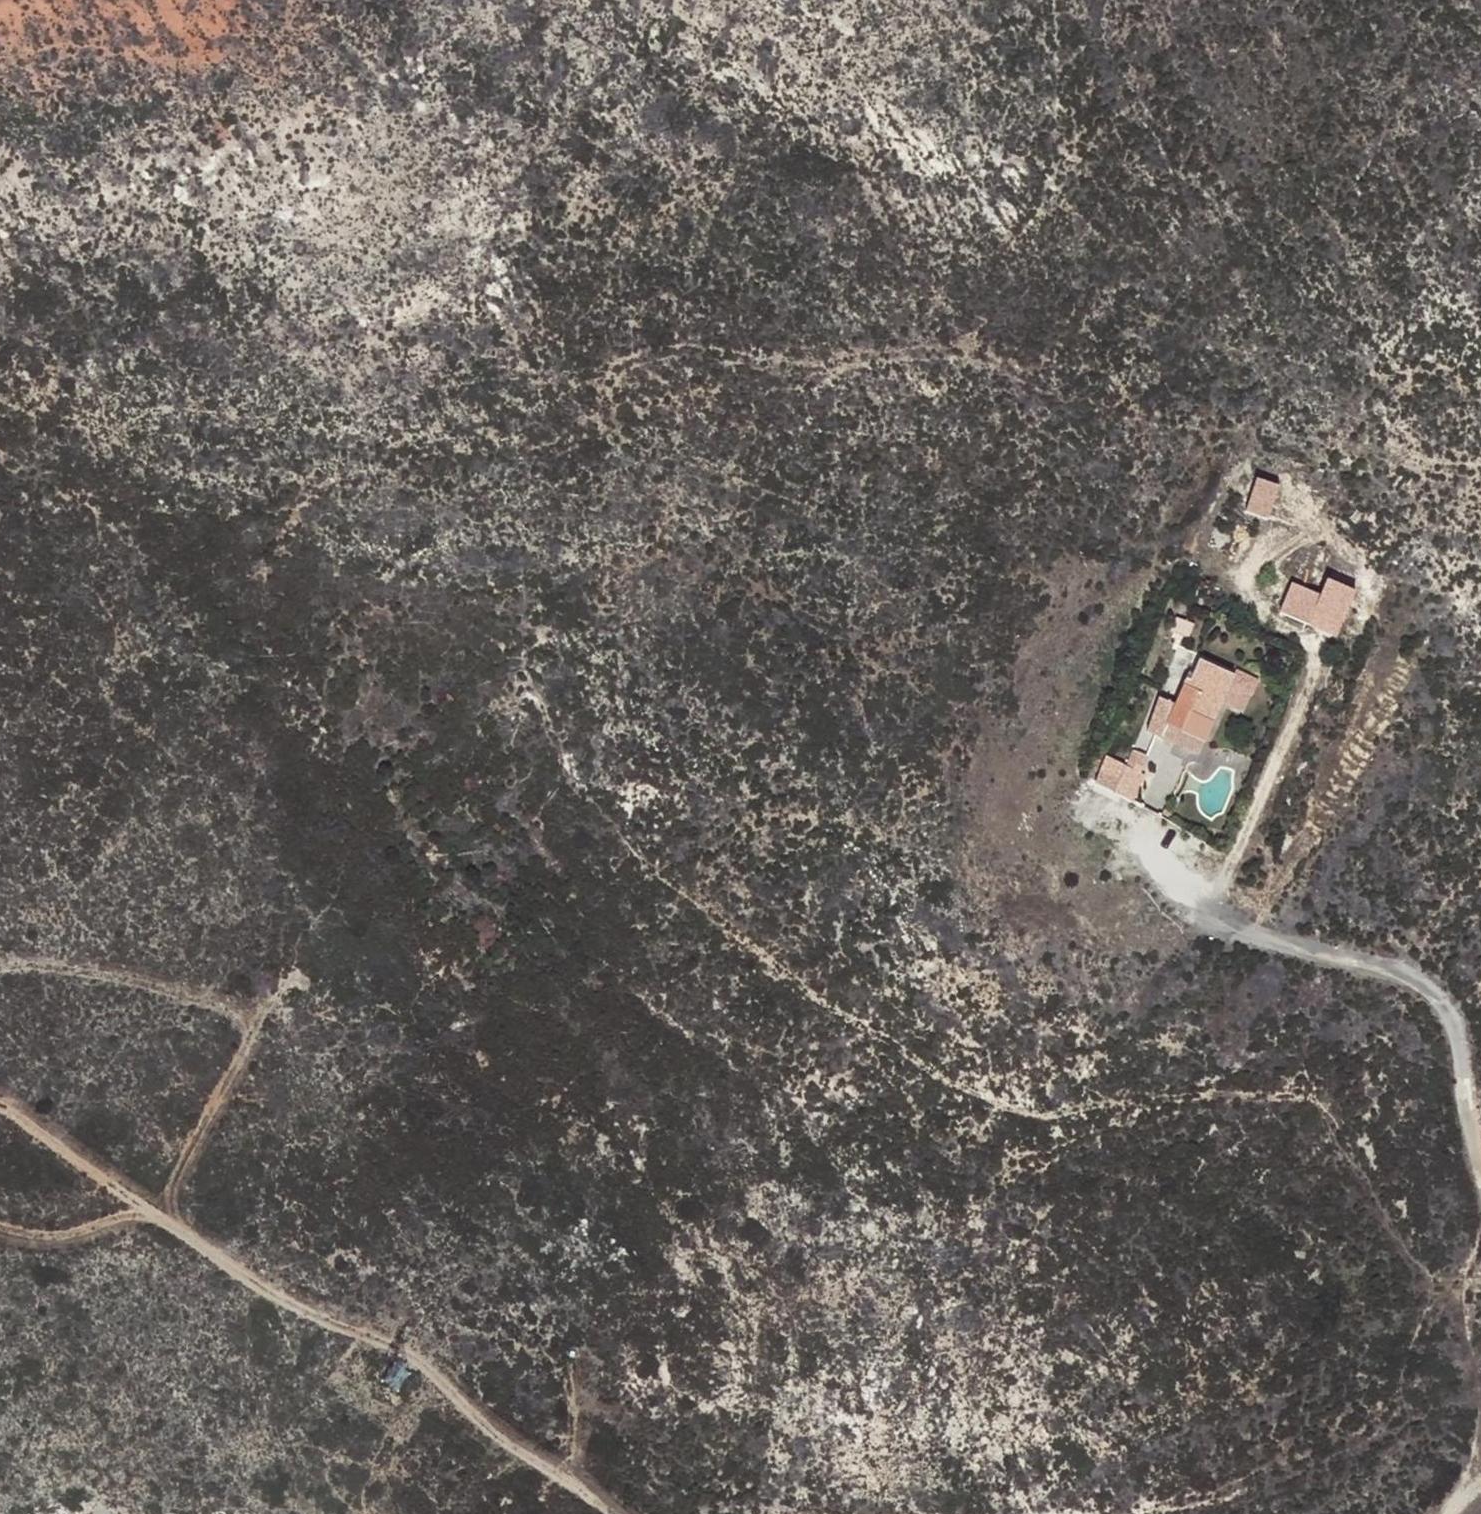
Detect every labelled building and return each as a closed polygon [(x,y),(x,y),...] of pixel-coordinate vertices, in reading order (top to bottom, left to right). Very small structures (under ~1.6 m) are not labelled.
[(1269,517),(1276,483),(1247,477),(1239,511),(1269,517)] [(1342,629),(1352,604),(1329,597),(1321,620),(1342,629)] [(1316,636),(1337,642),(1342,629),(1321,620),(1316,636)] [(1221,705),(1235,710),(1249,677),(1236,671),(1233,676),(1198,660),(1188,682),(1184,680),(1174,705),(1158,698),(1145,733),(1146,733),(1123,792),(1134,798),(1152,758),(1147,757),(1156,737),(1199,755),(1221,705)]
